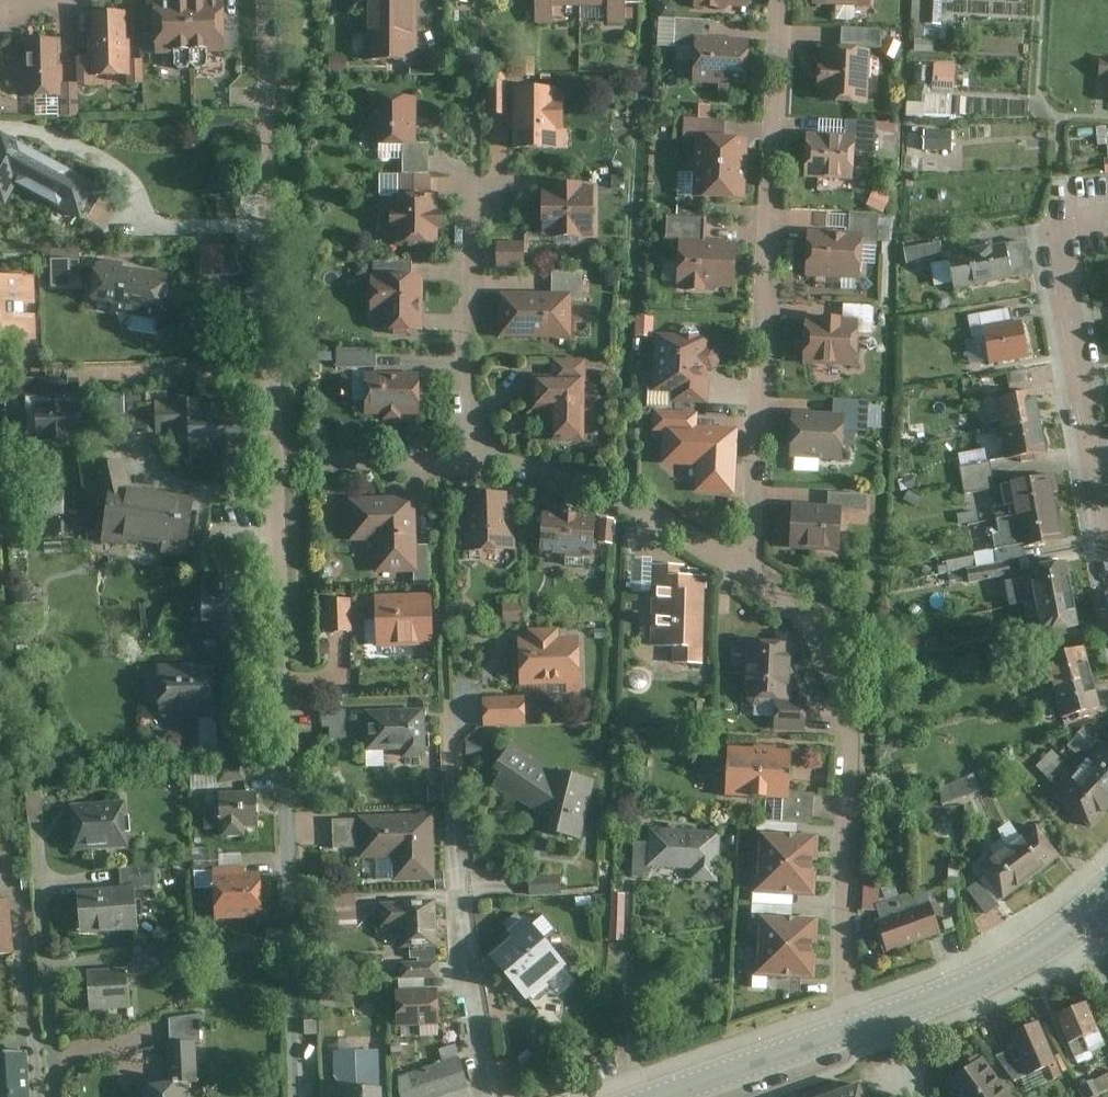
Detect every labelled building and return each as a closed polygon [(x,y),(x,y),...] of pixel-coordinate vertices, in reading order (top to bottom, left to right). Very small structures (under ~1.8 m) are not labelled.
[(158,53),(175,52),(175,66),(179,69),(188,69),(192,65),(196,69),(205,69),(208,65),(208,51),(225,51),(224,32),(224,2),(208,2),(208,0),(179,0),(171,0),(171,3),(156,4),(157,33),(158,53)] [(367,16),(414,17),(414,0),(367,0),(367,16)] [(536,22),(553,22),(553,4),(551,4),(551,0),(536,0),(536,22)] [(609,23),(626,23),(626,0),(610,0),(610,5),(609,5),(609,23)] [(919,40),(945,40),(946,0),(919,0),(919,40)] [(91,57),(91,75),(94,75),(128,75),(131,74),(131,61),(130,42),(125,42),(124,13),(94,14),(95,42),(90,42),(91,57)] [(414,48),(414,17),(367,16),(367,67),(401,67),(401,80),(429,80),(429,48),(414,48)] [(676,19),(674,47),(696,49),(696,40),(710,41),(711,21),(676,19)] [(848,53),(825,53),(823,107),(875,109),(877,51),(885,51),(886,31),(849,30),(848,53)] [(224,32),(225,51),(239,51),(239,31),(224,32)] [(143,34),(144,54),(158,53),(157,33),(143,34)] [(696,49),(694,81),(719,82),(718,96),(732,96),(733,82),(746,83),(748,43),(710,41),(696,40),(696,49)] [(23,64),(24,96),(58,95),(63,95),(63,84),(62,67),(58,67),(57,41),(27,41),(27,63),(23,64)] [(78,84),(78,86),(94,86),(94,75),(91,75),(91,57),(78,58),(78,84)] [(128,75),(128,83),(144,83),(143,61),(131,61),(131,74),(128,75)] [(932,88),(955,89),(955,63),(932,62),(932,88)] [(508,77),(485,76),(482,114),(505,116),(508,77)] [(562,85),(511,82),(508,153),(558,155),(562,85)] [(58,95),(59,117),(79,117),(78,86),(78,84),(63,84),(63,95),(58,95)] [(926,115),(954,115),(954,92),(926,91),(926,115)] [(418,99),(369,98),(368,153),(400,153),(400,177),(429,177),(430,145),(418,145),(418,99)] [(722,121),(676,119),(675,140),(689,141),(686,204),(741,207),(745,142),(721,141),(722,121)] [(853,138),(809,136),(808,182),(861,184),(862,155),(879,156),(881,123),(853,122),(853,138)] [(926,149),(953,150),(953,129),(926,128),(926,149)] [(0,139),(0,201),(5,204),(16,184),(77,216),(81,219),(98,188),(2,136),(0,139)] [(388,193),(389,251),(444,251),(444,193),(433,193),(432,177),(429,177),(400,177),(400,193),(388,193)] [(596,188),(544,186),(542,238),(594,240),(596,188)] [(873,189),(867,203),(885,211),(891,196),(873,189)] [(850,233),(809,230),(806,278),(865,282),(867,242),(882,243),(884,217),(852,215),(850,233)] [(702,220),(660,217),(659,238),(675,239),(671,290),(732,294),(737,237),(701,234),(702,220)] [(530,242),(497,240),(495,268),(528,270),(530,242)] [(944,240),(904,250),(908,266),(948,257),(944,240)] [(199,244),(201,276),(238,273),(236,242),(199,244)] [(1012,242),(952,255),(960,292),(1020,279),(1012,242)] [(413,263),(371,265),(374,337),(432,334),(430,276),(414,276),(413,263)] [(167,277),(86,265),(81,304),(109,308),(107,318),(160,326),(167,277)] [(499,289),(497,340),(568,343),(570,302),(582,302),(583,273),(552,272),(551,290),(499,289)] [(0,284),(0,355),(2,355),(3,331),(23,332),(26,285),(0,284)] [(1018,304),(971,313),(976,340),(990,337),(995,363),(1037,355),(1031,317),(1021,318),(1018,304)] [(843,321),(805,319),(802,365),(863,369),(866,326),(875,327),(876,309),(844,307),(843,321)] [(711,339),(651,334),(647,393),(669,395),(668,404),(706,407),(711,339)] [(377,348),(332,348),(333,371),(368,370),(368,419),(430,419),(430,369),(377,369),(377,348)] [(543,446),(584,448),(587,365),(553,364),(552,384),(531,384),(530,416),(544,417),(543,446)] [(990,372),(964,377),(968,394),(994,389),(990,372)] [(80,373),(30,375),(30,393),(80,392),(80,373)] [(1001,402),(1007,430),(1045,421),(1039,394),(1001,402)] [(838,416),(795,413),(792,458),(846,461),(848,428),(872,430),(873,402),(839,400),(838,416)] [(83,405),(27,406),(28,445),(84,444),(83,405)] [(696,413),(647,410),(645,430),(657,431),(654,467),(691,470),(690,492),(730,495),(735,426),(695,422),(696,413)] [(251,417),(184,420),(186,459),(204,458),(206,487),(240,485),(239,460),(253,460),(251,417)] [(1045,421),(1007,430),(1013,456),(1051,448),(1045,421)] [(991,448),(959,456),(968,491),(1000,483),(991,448)] [(121,454),(84,463),(94,503),(113,497),(114,492),(135,496),(121,454)] [(1057,477),(1007,490),(1014,515),(1064,504),(1057,477)] [(162,552),(185,557),(196,497),(137,486),(135,496),(114,492),(113,497),(105,540),(130,544),(131,538),(164,544),(162,552)] [(832,509),(797,507),(794,550),(844,553),(847,509),(870,511),(872,490),(834,488),(832,509)] [(521,494),(470,493),(469,551),(520,551),(521,494)] [(427,495),(352,496),(353,552),(382,551),(382,578),(420,578),(420,589),(439,588),(439,543),(427,543),(427,495)] [(1071,532),(1064,504),(1014,515),(992,520),(1000,551),(1071,532)] [(601,516),(545,511),(541,553),(598,558),(599,548),(617,549),(619,523),(601,522),(601,516)] [(659,557),(631,556),(631,596),(653,596),(653,655),(677,655),(677,666),(708,666),(708,578),(690,577),(690,565),(659,565),(659,557)] [(1038,601),(1083,593),(1076,557),(1004,572),(1011,607),(1038,601)] [(202,577),(206,612),(257,608),(255,573),(202,577)] [(1090,625),(1083,593),(1038,601),(1045,635),(1090,625)] [(442,595),(379,598),(381,653),(444,650),(442,595)] [(356,601),(331,602),(331,630),(356,630),(356,601)] [(260,634),(257,608),(206,612),(208,639),(260,634)] [(530,639),(518,639),(520,691),(583,688),(581,636),(563,637),(562,629),(530,630),(530,639)] [(800,648),(749,645),(746,708),(775,710),(773,730),(811,732),(813,698),(798,697),(800,648)] [(1055,690),(1098,677),(1089,646),(1046,658),(1055,690)] [(227,666),(163,668),(164,716),(226,715),(225,684),(248,683),(247,656),(227,657),(227,666)] [(1107,711),(1098,677),(1055,690),(1064,723),(1107,711)] [(527,696),(485,698),(486,727),(528,725),(527,696)] [(348,736),(347,707),(326,708),(327,737),(348,736)] [(434,712),(372,714),(373,764),(414,763),(414,753),(435,753),(434,712)] [(1063,746),(1085,766),(1095,756),(1105,745),(1107,745),(1107,736),(1089,719),(1063,746)] [(553,774),(512,746),(486,783),(547,820),(544,836),(584,845),(598,785),(553,774)] [(1038,767),(1064,782),(1075,763),(1049,748),(1038,767)] [(796,752),(731,749),(728,799),(792,802),(791,816),(817,817),(818,793),(795,791),(796,752)] [(1107,800),(1107,767),(1095,756),(1085,766),(1078,774),(1107,800)] [(975,774),(939,784),(944,800),(980,790),(975,774)] [(1107,815),(1107,800),(1078,774),(1060,797),(1096,828),(1107,815)] [(270,794),(226,798),(230,836),(273,832),(270,794)] [(140,809),(77,811),(79,858),(133,857),(132,837),(141,837),(140,809)] [(444,815),(338,818),(339,859),(391,857),(392,879),(445,878),(444,815)] [(1045,823),(1010,845),(1035,880),(1068,858),(1045,823)] [(726,832),(655,827),(652,873),(684,875),(684,884),(722,887),(726,832)] [(759,861),(818,864),(819,837),(760,834),(759,861)] [(1027,885),(1035,880),(1010,845),(977,867),(1010,918),(1037,900),(1027,885)] [(224,856),(197,856),(197,875),(220,874),(221,923),(270,922),(269,870),(225,871),(224,856)] [(817,893),(818,864),(759,861),(757,890),(817,893)] [(127,888),(83,891),(86,936),(148,932),(145,891),(164,890),(162,866),(126,869),(127,888)] [(562,874),(529,876),(530,893),(563,891),(562,874)] [(888,956),(918,945),(904,898),(888,902),(886,887),(862,887),(865,909),(882,911),(885,920),(878,922),(888,956)] [(358,923),(356,892),(328,894),(330,925),(358,923)] [(904,898),(918,945),(946,935),(931,892),(904,898)] [(442,896),(380,898),(381,929),(399,928),(400,945),(443,943),(442,896)] [(0,902),(0,960),(23,958),(18,900),(0,902)] [(758,943),(815,946),(817,917),(760,915),(758,943)] [(531,920),(488,956),(527,1003),(571,967),(531,920)] [(815,946),(758,943),(757,973),(814,976),(815,946)] [(146,971),(92,972),(93,1016),(143,1015),(142,976),(178,976),(177,946),(145,946),(146,971)] [(432,980),(400,980),(400,1025),(422,1025),(422,1036),(446,1035),(445,988),(432,988),(432,980)] [(1087,1002),(1059,1014),(1078,1059),(1093,1052),(1086,1035),(1099,1030),(1087,1002)] [(1062,1073),(1041,1021),(1011,1033),(1017,1046),(1028,1073),(1042,1066),(1048,1080),(1062,1073)] [(138,1093),(139,1096),(196,1096),(195,1088),(215,1087),(212,1042),(184,1044),(187,1090),(138,1093)] [(338,1043),(339,1084),(352,1084),(352,1096),(386,1096),(386,1043),(363,1043),(338,1043)] [(1016,1079),(1028,1073),(1017,1046),(998,1055),(1016,1079)] [(0,1050),(0,1096),(35,1096),(32,1048),(0,1050)] [(397,1073),(405,1096),(476,1096),(463,1054),(397,1073)] [(501,1083),(519,1082),(517,1057),(499,1059),(501,1083)] [(950,1082),(959,1096),(1008,1096),(983,1060),(950,1082)] [(1092,1095),(1099,1091),(1107,1086),(1107,1070),(1085,1084),(1092,1095)] [(854,1078),(828,1087),(798,1096),(860,1096),(854,1078)]
